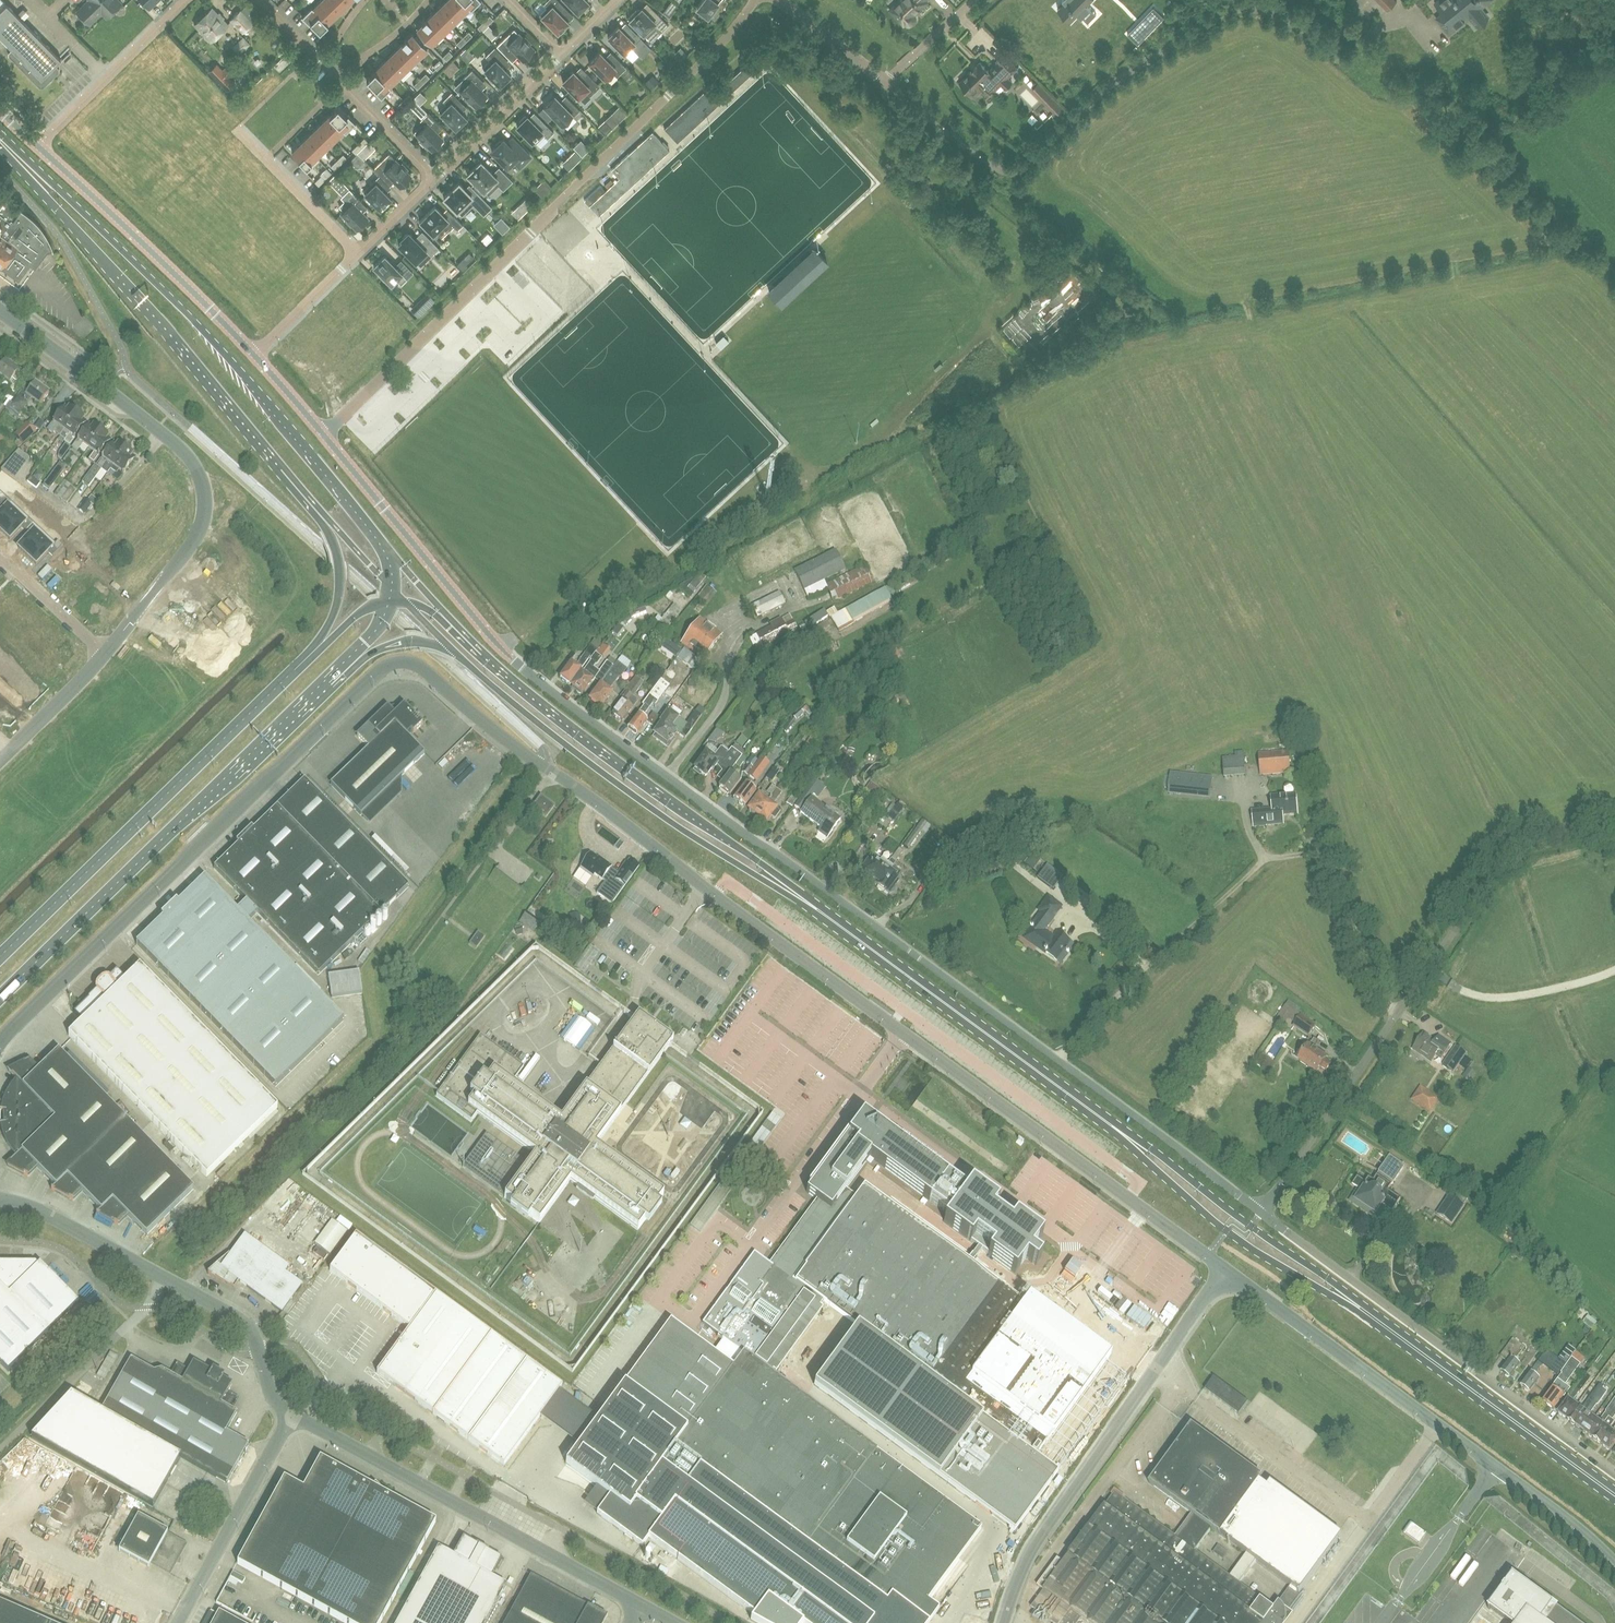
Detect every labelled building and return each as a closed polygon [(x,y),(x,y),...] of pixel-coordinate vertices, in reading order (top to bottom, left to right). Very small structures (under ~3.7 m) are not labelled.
[(122,3),(118,0),(89,0),(77,12),(89,24),(101,12),(107,18),(122,3)] [(324,0),(321,0),(313,7),(312,6),(311,6),(328,23),(337,14),(324,0)] [(342,0),(324,0),(337,14),(346,5),(342,0)] [(463,0),(447,0),(445,1),(461,17),(470,8),(472,10),(463,0)] [(472,10),(482,0),(481,0),(463,0),(472,10)] [(568,22),(562,15),(562,13),(566,8),(558,0),(548,0),(543,4),(541,2),(533,10),(538,16),(540,14),(552,27),(551,28),(558,35),(565,28),(563,27),(568,22)] [(578,13),(588,2),(586,0),(566,0),(578,13)] [(718,0),(702,0),(697,6),(714,19),(723,8),(716,3),(718,0)] [(899,1),(890,10),(904,25),(905,24),(907,25),(910,25),(912,24),(914,22),(915,20),(915,18),(914,15),(913,14),(918,10),(919,11),(928,2),(925,0),(901,0),(899,1)] [(1058,8),(1071,21),(1078,14),(1081,18),(1082,17),(1091,8),(1088,4),(1092,0),(1066,0),(1065,1),(1058,8)] [(1387,9),(1396,1),(1395,0),(1378,0),(1387,9)] [(1434,3),(1440,10),(1441,9),(1447,17),(1441,22),(1449,32),(1469,16),(1473,20),(1483,12),(1480,7),(1484,4),(1481,0),(1438,0),(1434,3)] [(461,17),(445,1),(436,10),(452,26),(461,17)] [(665,13),(671,18),(681,7),(675,1),(665,13)] [(61,59),(7,4),(0,10),(0,36),(12,49),(8,53),(8,56),(40,88),(43,88),(54,77),(59,71),(59,68),(55,64),(61,59)] [(311,22),(312,23),(320,31),(328,23),(311,6),(302,16),(309,23),(311,22)] [(644,11),(642,8),(640,10),(638,8),(627,18),(628,19),(628,18),(634,24),(633,25),(638,30),(639,29),(645,35),(654,26),(662,31),(668,25),(651,7),(647,11),(644,11)] [(1093,7),(1065,35),(1086,57),(1104,38),(1096,29),(1106,19),(1093,7)] [(225,21),(212,8),(194,24),(207,38),(225,21)] [(253,23),(240,10),(231,20),(243,32),(253,23)] [(452,26),(436,10),(427,20),(442,36),(452,26)] [(1164,17),(1164,16),(1161,20),(1152,11),(1131,34),(1139,42),(1137,43),(1138,44),(1164,17)] [(490,16),(483,22),(487,25),(493,19),(490,16)] [(442,36),(427,20),(417,29),(433,45),(442,36)] [(481,31),(487,25),(483,22),(477,28),(481,31)] [(628,33),(625,33),(619,27),(608,37),(613,42),(611,43),(618,50),(620,49),(626,55),(632,49),(641,58),(651,48),(632,29),(628,33)] [(466,41),(472,35),(469,31),(463,37),(466,41)] [(412,34),(403,43),(417,58),(427,49),(412,34)] [(514,51),(519,56),(523,60),(534,49),(529,44),(531,43),(525,37),(523,39),(519,34),(515,37),(509,37),(507,35),(496,46),(507,57),(514,51)] [(460,47),(466,41),(463,37),(456,43),(460,47)] [(417,58),(403,43),(393,52),(408,67),(417,58)] [(502,65),(507,60),(495,47),(485,56),(490,61),(483,68),(489,75),(487,76),(493,82),(495,80),(500,85),(505,80),(506,82),(511,77),(510,75),(511,75),(502,65)] [(449,51),(443,57),(446,61),(453,55),(449,51)] [(399,77),(408,67),(393,52),(384,61),(399,77)] [(606,58),(605,57),(599,52),(589,62),(607,80),(613,74),(617,77),(626,68),(613,54),(609,58),(606,58)] [(911,52),(899,64),(903,68),(908,72),(919,60),(911,52)] [(974,96),(982,89),(987,94),(993,88),(995,90),(1001,84),(1006,88),(1012,82),(1008,78),(1017,68),(1003,54),(997,61),(998,62),(989,71),(987,69),(988,68),(986,65),(985,66),(980,62),(975,67),(974,66),(972,68),(973,69),(959,83),(966,90),(967,89),(974,96)] [(443,64),(439,60),(433,66),(437,70),(443,64)] [(384,61),(374,71),(391,87),(390,85),(399,77),(384,61)] [(453,61),(449,65),(455,70),(459,67),(453,61)] [(716,106),(717,106),(756,70),(749,62),(710,99),(716,106)] [(209,72),(215,78),(223,71),(217,64),(209,72)] [(487,96),(481,90),(478,86),(483,81),(472,70),(463,79),(467,84),(460,91),(465,96),(463,97),(469,103),(471,101),(476,106),(481,101),(482,103),(487,98),(486,97),(487,96)] [(381,97),(391,87),(374,71),(366,78),(375,88),(374,89),(381,97)] [(580,78),(575,73),(573,71),(571,73),(570,71),(563,78),(564,80),(563,82),(580,100),(587,93),(590,96),(600,86),(587,73),(582,78),(580,78)] [(426,73),(420,79),(423,83),(430,77),(426,73)] [(227,91),(235,83),(228,76),(220,84),(227,91)] [(654,88),(661,81),(655,76),(648,83),(654,88)] [(417,89),(423,83),(420,79),(414,85),(417,89)] [(427,99),(420,92),(414,98),(420,105),(427,99)] [(458,108),(463,103),(452,92),(443,101),(446,104),(439,111),(445,118),(443,119),(449,125),(451,123),(456,128),(461,123),(462,125),(467,120),(466,118),(467,118),(458,108)] [(664,129),(677,142),(716,106),(710,99),(704,92),(664,129)] [(407,104),(413,98),(409,94),(403,100),(407,104)] [(580,110),(568,98),(564,102),(561,102),(554,96),(544,106),(563,126),(580,110)] [(1051,96),(1045,102),(1060,118),(1066,112),(1051,96)] [(401,110),(407,104),(403,100),(397,106),(401,110)] [(346,116),(338,107),(329,115),(346,131),(355,122),(348,114),(346,116)] [(434,129),(439,124),(428,113),(419,122),(422,125),(414,132),(421,139),(419,140),(425,146),(427,144),(432,149),(437,145),(438,146),(443,141),(442,140),(443,139),(434,129)] [(320,124),(335,139),(344,130),(345,132),(346,131),(329,115),(320,124)] [(554,132),(542,120),(537,126),(529,118),(527,116),(526,117),(525,116),(519,122),(520,123),(517,126),(535,144),(545,135),(548,138),(554,132)] [(612,128),(604,120),(598,126),(606,134),(612,128)] [(320,124),(311,133),(326,148),(335,139),(320,124)] [(669,150),(652,132),(611,170),(619,178),(589,205),(599,215),(669,150)] [(326,148),(311,133),(301,142),(316,157),(326,148)] [(362,148),(368,142),(364,138),(358,144),(362,148)] [(515,151),(507,143),(503,139),(502,141),(500,141),(496,145),(496,147),(492,151),(507,167),(513,161),(520,167),(531,157),(520,146),(515,151)] [(316,157),(301,142),(292,152),(307,167),(316,157)] [(352,150),(354,152),(356,154),(362,148),(358,144),(352,150)] [(341,164),(347,158),(343,154),(337,160),(341,164)] [(373,169),(379,176),(386,182),(391,177),(400,187),(401,186),(402,187),(407,182),(406,181),(411,176),(406,171),(408,169),(402,163),(400,165),(394,158),(389,163),(385,163),(382,160),(373,169)] [(341,164),(337,160),(331,166),(335,170),(341,164)] [(502,170),(495,176),(482,162),(481,161),(480,162),(468,174),(467,175),(468,176),(468,175),(483,190),(484,191),(485,190),(484,190),(490,185),(491,186),(495,182),(503,190),(512,181),(502,170)] [(334,184),(339,179),(335,174),(329,180),(334,184)] [(321,176),(315,182),(319,186),(325,180),(321,176)] [(386,182),(379,176),(363,191),(380,209),(391,198),(385,192),(385,189),(389,185),(386,182)] [(453,189),(450,192),(445,197),(444,197),(444,198),(445,198),(456,210),(457,211),(458,210),(457,210),(468,200),(472,205),(481,196),(471,186),(466,191),(460,184),(460,183),(459,183),(458,183),(458,184),(453,189)] [(600,186),(585,200),(589,205),(605,191),(600,186)] [(357,229),(368,218),(355,205),(360,200),(349,189),(341,197),(344,201),(339,206),(344,211),(341,213),(346,218),(344,220),(350,226),(352,224),(357,229)] [(20,209),(17,213),(6,199),(0,195),(0,266),(18,279),(29,264),(34,268),(46,251),(52,249),(51,246),(49,243),(48,240),(46,237),(44,234),(42,231),(40,228),(38,225),(36,223),(33,220),(31,218),(28,215),(25,213),(22,211),(20,209)] [(520,205),(526,211),(531,206),(525,200),(520,205)] [(449,220),(442,213),(436,207),(436,206),(435,206),(434,206),(435,207),(429,212),(429,211),(425,215),(426,215),(420,220),(420,221),(420,222),(420,221),(421,222),(420,224),(426,231),(428,229),(434,236),(437,233),(445,225),(450,230),(454,226),(458,230),(463,225),(454,216),(449,220)] [(502,232),(509,225),(502,217),(494,224),(502,232)] [(484,242),(489,247),(502,234),(497,229),(484,242)] [(422,246),(414,239),(408,232),(401,239),(403,241),(399,244),(416,262),(427,251),(431,256),(439,248),(430,239),(422,246)] [(778,303),(825,260),(814,249),(767,292),(778,303)] [(386,278),(391,284),(396,279),(401,284),(413,273),(401,261),(395,266),(385,255),(374,266),(380,273),(378,275),(384,280),(386,278)] [(468,266),(466,265),(462,260),(457,265),(463,271),(468,266)] [(420,306),(414,312),(418,317),(425,310),(420,306)] [(5,379),(15,387),(20,380),(15,376),(18,372),(5,362),(0,369),(0,383),(5,379)] [(28,397),(40,406),(49,393),(35,383),(26,395),(22,392),(19,398),(25,402),(28,397)] [(10,396),(7,407),(12,408),(16,397),(10,396)] [(25,402),(19,398),(12,406),(21,412),(27,403),(25,402)] [(65,407),(48,430),(53,433),(54,431),(60,436),(76,414),(75,413),(75,412),(72,409),(70,410),(69,409),(68,408),(67,409),(65,407)] [(76,414),(60,436),(66,440),(65,442),(69,446),(86,422),(84,421),(84,420),(83,419),(82,418),(82,416),(78,414),(77,415),(76,414)] [(23,443),(35,431),(27,423),(15,435),(23,443)] [(88,448),(100,432),(99,431),(100,429),(96,427),(95,428),(94,427),(93,427),(92,426),(92,427),(89,425),(73,448),(77,451),(82,444),(88,448)] [(100,432),(88,448),(95,453),(89,460),(94,463),(111,440),(108,439),(109,438),(107,437),(108,437),(106,436),(106,434),(103,432),(101,432),(100,432)] [(108,474),(110,470),(110,469),(113,466),(125,450),(124,449),(124,447),(121,445),(119,446),(118,445),(117,444),(116,445),(114,443),(97,466),(95,464),(82,482),(89,487),(101,469),(108,474)] [(59,452),(58,456),(62,459),(67,452),(62,449),(59,452)] [(122,476),(135,458),(132,455),(131,454),(131,452),(127,450),(126,450),(125,450),(113,466),(110,469),(110,470),(117,474),(114,478),(117,481),(122,476)] [(18,466),(26,455),(19,451),(10,460),(18,466)] [(14,471),(18,466),(10,460),(2,471),(9,477),(14,471)] [(904,463),(884,472),(889,482),(909,472),(904,463)] [(42,486),(49,491),(59,477),(53,472),(42,486)] [(36,488),(40,484),(40,483),(31,476),(27,481),(36,488)] [(60,499),(67,504),(77,490),(70,486),(60,499)] [(764,501),(767,507),(777,501),(773,495),(764,501)] [(82,504),(78,509),(84,513),(91,504),(93,505),(98,501),(91,496),(87,501),(84,499),(81,504),(82,504)] [(7,498),(0,506),(0,507),(4,510),(0,514),(0,531),(19,510),(7,498)] [(20,526),(25,530),(33,523),(19,510),(0,531),(8,538),(20,526)] [(18,548),(27,556),(47,536),(33,523),(25,530),(30,535),(18,548)] [(47,536),(27,556),(36,565),(48,552),(53,556),(63,546),(58,542),(56,544),(47,536)] [(794,569),(804,590),(807,598),(827,588),(833,601),(872,581),(864,564),(825,583),(823,581),(845,569),(835,549),(794,569)] [(719,569),(725,585),(731,583),(728,575),(734,573),(731,565),(719,569)] [(739,579),(741,584),(753,579),(751,574),(739,579)] [(508,577),(504,581),(516,594),(519,591),(508,577)] [(680,584),(680,585),(678,588),(691,596),(700,583),(694,579),(693,580),(691,578),(680,584)] [(715,592),(706,586),(697,598),(706,605),(715,592)] [(778,593),(752,607),(756,616),(783,603),(778,593)] [(830,616),(839,631),(854,623),(850,616),(877,601),(872,593),(845,608),(830,616)] [(670,631),(683,609),(675,604),(662,626),(670,631)] [(568,608),(564,611),(570,619),(575,615),(568,608)] [(627,627),(634,634),(644,624),(637,617),(627,627)] [(784,625),(780,618),(769,624),(771,627),(757,634),(763,647),(788,634),(788,633),(796,629),(792,621),(784,625)] [(702,658),(720,635),(699,619),(681,643),(702,658)] [(623,628),(618,624),(612,632),(617,636),(623,628)] [(596,650),(590,646),(576,666),(571,662),(560,678),(561,679),(561,680),(565,682),(566,682),(570,685),(570,684),(575,677),(577,678),(580,674),(578,673),(588,660),(590,657),(591,658),(595,653),(596,650)] [(703,662),(684,648),(676,658),(696,672),(703,662)] [(893,654),(897,661),(903,658),(899,650),(893,654)] [(960,651),(953,654),(956,662),(964,659),(960,651)] [(591,658),(590,657),(588,660),(590,661),(572,686),(576,690),(576,692),(579,694),(581,693),(582,694),(591,681),(586,677),(595,665),(596,665),(601,658),(595,653),(591,658)] [(593,677),(600,682),(613,665),(606,659),(593,677)] [(625,669),(617,662),(589,699),(594,703),(593,705),(599,709),(600,707),(601,708),(604,703),(610,708),(618,697),(611,693),(608,690),(618,676),(619,677),(625,669)] [(632,696),(643,682),(634,677),(625,690),(626,691),(613,709),(616,711),(612,715),(615,718),(615,719),(619,722),(620,722),(621,722),(637,699),(632,696)] [(646,721),(642,717),(648,709),(652,703),(655,705),(669,686),(661,680),(642,704),(643,705),(627,726),(632,730),(632,732),(635,734),(636,734),(637,734),(646,722),(653,727),(660,717),(653,712),(646,721)] [(424,754),(413,742),(407,735),(411,732),(412,734),(422,724),(404,705),(400,708),(398,706),(395,710),(397,712),(395,713),(388,705),(357,735),(368,747),(330,785),(360,816),(424,754)] [(656,739),(658,740),(667,747),(677,733),(671,728),(678,718),(668,711),(660,722),(662,723),(654,734),(658,736),(656,739)] [(687,725),(692,728),(701,716),(696,712),(687,725)] [(727,752),(720,747),(717,752),(716,749),(710,745),(707,745),(704,748),(703,752),(705,754),(704,755),(702,755),(700,757),(701,759),(694,768),(693,771),(700,776),(702,774),(705,777),(712,768),(713,769),(718,763),(730,772),(742,756),(741,756),(744,752),(734,744),(731,748),(727,752)] [(1288,751),(1259,753),(1260,775),(1290,773),(1288,751)] [(747,775),(753,767),(752,767),(758,759),(752,755),(747,762),(749,764),(748,764),(742,771),(747,775)] [(1223,758),(1224,778),(1245,776),(1244,756),(1223,758)] [(760,759),(753,768),(753,767),(747,775),(753,780),(759,771),(766,763),(760,759)] [(779,771),(774,767),(766,778),(771,781),(779,771)] [(741,780),(730,772),(719,787),(720,788),(719,789),(724,793),(725,792),(729,795),(741,780)] [(1170,773),(1168,793),(1210,797),(1212,777),(1170,773)] [(776,778),(771,786),(765,793),(762,790),(758,796),(748,809),(749,810),(749,812),(752,814),(754,813),(757,816),(782,782),(776,778)] [(739,804),(741,806),(743,805),(744,806),(748,801),(755,792),(749,788),(753,782),(748,779),(734,798),(739,802),(739,804)] [(246,901),(241,906),(253,917),(257,913),(318,975),(409,887),(304,780),(253,830),(251,828),(236,843),(238,845),(214,868),(246,901)] [(820,784),(813,780),(806,789),(813,794),(820,784)] [(782,782),(757,816),(760,818),(760,820),(763,822),(765,822),(766,822),(771,816),(775,819),(780,812),(776,809),(772,806),(782,793),(777,789),(782,782)] [(1272,809),(1252,811),(1253,826),(1266,825),(1283,823),(1283,814),(1297,813),(1296,794),(1271,796),(1272,809)] [(797,800),(791,795),(786,803),(792,807),(797,800)] [(545,818),(553,806),(540,796),(531,808),(545,818)] [(800,813),(820,828),(818,831),(827,838),(840,820),(811,798),(800,813)] [(903,808),(897,804),(887,817),(894,821),(903,808)] [(879,810),(868,822),(874,827),(885,816),(879,810)] [(528,826),(532,821),(526,816),(522,821),(528,826)] [(929,824),(921,818),(903,843),(909,847),(924,825),(927,827),(929,824)] [(890,860),(895,863),(903,852),(899,849),(890,860)] [(1034,869),(1041,859),(1033,852),(1025,862),(1034,869)] [(596,893),(611,904),(639,866),(629,859),(626,864),(623,864),(616,873),(617,876),(616,877),(608,871),(611,866),(601,859),(598,860),(589,853),(580,865),(604,882),(596,893)] [(875,881),(887,865),(882,862),(883,861),(874,854),(861,870),(875,881)] [(937,860),(929,871),(936,875),(943,864),(937,860)] [(887,865),(875,881),(876,881),(874,884),(886,893),(888,895),(889,894),(890,894),(891,894),(892,894),(892,893),(893,893),(894,892),(894,891),(894,890),(895,889),(894,888),(894,887),(900,880),(897,878),(900,874),(892,867),(891,868),(887,865)] [(1054,890),(1064,878),(1048,866),(1038,878),(1054,890)] [(253,917),(241,906),(236,910),(204,878),(178,904),(176,902),(161,917),(163,918),(136,944),(275,1087),(344,1020),(248,922),(253,917)] [(1076,896),(1083,901),(1087,896),(1080,891),(1076,896)] [(1025,937),(1036,945),(1037,947),(1042,951),(1044,951),(1061,964),(1075,946),(1058,934),(1055,938),(1052,936),(1051,935),(1049,933),(1047,933),(1044,930),(1062,907),(1049,897),(1039,910),(1042,912),(1031,927),(1032,928),(1025,937)] [(534,933),(541,926),(529,914),(522,921),(534,933)] [(599,954),(589,947),(574,967),(584,974),(599,954)] [(106,979),(104,979),(102,980),(99,984),(97,986),(97,988),(97,990),(85,1001),(86,1002),(74,1013),(82,1022),(68,1035),(206,1177),(277,1108),(140,966),(126,980),(117,971),(120,968),(108,979),(106,979)] [(328,975),(331,998),(362,994),(359,971),(328,975)] [(629,972),(623,980),(627,983),(634,975),(629,972)] [(1286,1005),(1276,1020),(1284,1025),(1288,1019),(1295,1023),(1293,1027),(1308,1037),(1316,1024),(1301,1014),(1300,1015),(1297,1013),(1300,1009),(1289,1002),(1286,1005)] [(534,1003),(521,1007),(524,1017),(537,1013),(534,1003)] [(479,1036),(435,1096),(470,1122),(476,1113),(480,1116),(529,1152),(523,1160),(486,1133),(463,1165),(505,1196),(504,1198),(512,1205),(509,1209),(527,1222),(530,1218),(538,1224),(539,1223),(569,1181),(578,1188),(576,1190),(592,1202),(594,1200),(637,1231),(643,1222),(648,1226),(661,1208),(656,1205),(663,1196),(638,1178),(595,1147),(626,1104),(663,1053),(669,1045),(672,1041),(673,1040),(671,1039),(638,1015),(637,1015),(634,1019),(601,1066),(560,1121),(510,1085),(523,1068),(506,1056),(479,1036)] [(572,1048),(581,1042),(572,1028),(566,1033),(569,1037),(566,1039),(572,1048)] [(1442,1055),(1447,1047),(1451,1041),(1438,1033),(1434,1041),(1422,1033),(1420,1036),(1419,1035),(1417,1036),(1414,1040),(1415,1042),(1416,1043),(1413,1048),(1427,1057),(1427,1055),(1433,1059),(1437,1052),(1442,1055)] [(1284,1049),(1288,1038),(1280,1036),(1277,1047),(1284,1049)] [(1325,1069),(1329,1063),(1325,1060),(1326,1058),(1314,1050),(1319,1042),(1314,1039),(1309,1046),(1299,1060),(1309,1067),(1309,1069),(1313,1072),(1315,1071),(1316,1072),(1320,1066),(1325,1069)] [(1454,1072),(1467,1053),(1455,1045),(1442,1065),(1454,1072)] [(114,1223),(118,1225),(118,1224),(116,1223),(126,1214),(146,1235),(194,1189),(59,1051),(37,1072),(27,1063),(29,1062),(29,1061),(8,1071),(17,1081),(12,1087),(7,1095),(4,1103),(2,1111),(0,1111),(0,1112),(4,1112),(3,1125),(0,1125),(0,1126),(2,1125),(3,1134),(7,1143),(11,1150),(16,1157),(7,1166),(27,1177),(28,1176),(26,1175),(35,1165),(55,1186),(53,1189),(51,1189),(73,1201),(73,1200),(71,1199),(80,1190),(101,1211),(98,1213),(97,1213),(96,1213),(114,1223)] [(293,1109),(352,1052),(313,1053),(279,1086),(279,1095),(293,1109)] [(99,1081),(96,1084),(108,1094),(111,1090),(99,1081)] [(1427,1096),(1419,1090),(1413,1099),(1421,1105),(1427,1096)] [(733,1367),(725,1361),(714,1352),(670,1321),(598,1419),(579,1445),(566,1464),(597,1487),(609,1496),(597,1513),(642,1547),(648,1538),(753,1615),(750,1620),(755,1622),(953,1622),(955,1621),(939,1609),(928,1601),(962,1555),(981,1528),(876,1451),(875,1453),(861,1443),(769,1376),(824,1303),(839,1314),(796,1372),(814,1385),(974,1503),(998,1471),(1015,1484),(1035,1456),(1045,1443),(1046,1444),(1105,1364),(1111,1356),(1029,1296),(1023,1304),(1005,1291),(998,1286),(971,1266),(982,1250),(1015,1273),(1026,1258),(1036,1266),(1041,1258),(1031,1251),(1042,1236),(1015,1216),(1011,1223),(993,1210),(998,1203),(971,1184),(966,1190),(948,1176),(878,1125),(878,1124),(880,1125),(880,1124),(874,1120),(872,1118),(873,1118),(873,1117),(873,1116),(872,1115),(872,1114),(871,1114),(870,1114),(870,1113),(869,1113),(868,1114),(867,1114),(865,1113),(863,1111),(846,1134),(847,1135),(847,1133),(848,1134),(806,1192),(816,1199),(823,1204),(818,1210),(776,1268),(769,1263),(754,1252),(743,1268),(742,1269),(730,1285),(726,1290),(715,1306),(714,1307),(702,1323),(724,1339),(743,1353),(733,1367)] [(1381,1203),(1386,1207),(1392,1211),(1400,1199),(1388,1190),(1391,1185),(1390,1184),(1392,1180),(1394,1181),(1404,1165),(1390,1156),(1373,1180),(1368,1177),(1365,1182),(1357,1176),(1352,1184),(1364,1192),(1358,1200),(1376,1211),(1381,1203)] [(575,1196),(570,1204),(578,1209),(583,1202),(575,1196)] [(1464,1206),(1449,1196),(1437,1214),(1452,1224),(1464,1206)] [(340,1223),(335,1219),(316,1243),(332,1255),(355,1226),(344,1218),(340,1223)] [(491,1334),(356,1234),(329,1270),(409,1328),(377,1372),(433,1414),(491,1334)] [(301,1285),(241,1241),(231,1254),(229,1253),(208,1274),(234,1288),(239,1281),(282,1312),(301,1285)] [(569,1245),(562,1253),(569,1260),(576,1252),(569,1245)] [(40,1263),(38,1265),(35,1263),(0,1263),(0,1363),(8,1372),(79,1302),(40,1263)] [(311,1285),(316,1277),(310,1274),(306,1282),(311,1285)] [(1590,1318),(1586,1324),(1592,1329),(1597,1323),(1590,1318)] [(491,1334),(433,1414),(503,1466),(562,1386),(491,1334)] [(1515,1361),(1524,1347),(1513,1339),(1500,1357),(1507,1362),(1501,1371),(1505,1374),(1505,1376),(1507,1377),(1509,1377),(1510,1378),(1510,1377),(1514,1380),(1518,1375),(1514,1372),(1520,1364),(1515,1361)] [(1558,1359),(1551,1370),(1558,1375),(1576,1350),(1569,1345),(1558,1359)] [(131,1358),(105,1404),(101,1411),(181,1457),(227,1483),(249,1444),(226,1431),(237,1412),(229,1408),(235,1398),(226,1393),(231,1384),(222,1379),(223,1376),(213,1371),(212,1373),(194,1363),(189,1372),(179,1367),(174,1376),(161,1369),(154,1371),(131,1358)] [(1553,1386),(1543,1400),(1554,1409),(1564,1395),(1570,1387),(1566,1384),(1581,1364),(1572,1358),(1560,1373),(1561,1374),(1553,1386)] [(1539,1379),(1534,1375),(1543,1364),(1539,1361),(1520,1385),(1524,1388),(1525,1390),(1527,1392),(1529,1392),(1539,1379)] [(1591,1377),(1586,1374),(1558,1412),(1568,1419),(1573,1413),(1571,1412),(1576,1404),(1572,1402),(1579,1392),(1580,1393),(1591,1377)] [(1214,1378),(1204,1390),(1238,1415),(1247,1403),(1214,1378)] [(1573,1413),(1568,1419),(1576,1425),(1586,1412),(1604,1389),(1602,1388),(1604,1387),(1600,1384),(1582,1409),(1578,1405),(1576,1404),(1571,1412),(1573,1413)] [(1576,1425),(1586,1432),(1591,1426),(1589,1424),(1594,1417),(1589,1414),(1596,1405),(1597,1405),(1607,1392),(1604,1389),(1586,1412),(1576,1425)] [(71,1394),(31,1437),(153,1507),(181,1457),(101,1411),(82,1400),(71,1394)] [(1598,1421),(1594,1417),(1589,1424),(1591,1426),(1586,1432),(1594,1438),(1604,1425),(1614,1410),(1614,1398),(1598,1421)] [(1604,1425),(1594,1438),(1601,1443),(1606,1437),(1608,1439),(1613,1432),(1609,1429),(1614,1422),(1612,1420),(1614,1416),(1614,1410),(1604,1425)] [(1221,1535),(1260,1482),(1189,1429),(1150,1483),(1192,1513),(1182,1527),(1203,1542),(1207,1536),(1207,1535),(1212,1528),(1221,1535)] [(1601,1443),(1611,1450),(1614,1445),(1614,1433),(1613,1432),(1608,1439),(1606,1437),(1601,1443)] [(998,1471),(974,1503),(1014,1531),(1057,1472),(1035,1456),(1015,1484),(998,1471)] [(436,1522),(387,1495),(375,1484),(372,1487),(369,1484),(368,1485),(320,1458),(303,1489),(284,1479),(237,1564),(345,1622),(380,1622),(436,1522)] [(1229,1578),(1238,1585),(1256,1561),(1291,1586),(1289,1588),(1297,1594),(1298,1592),(1300,1593),(1339,1540),(1268,1487),(1260,1482),(1221,1535),(1246,1554),(1229,1578)] [(1293,1613),(1303,1599),(1297,1594),(1289,1588),(1273,1610),(1247,1591),(1238,1585),(1229,1578),(1220,1572),(1222,1569),(1208,1559),(1207,1561),(1194,1552),(1200,1544),(1201,1545),(1203,1542),(1182,1527),(1174,1538),(1114,1494),(1105,1507),(1103,1506),(1102,1506),(1098,1512),(1100,1514),(1095,1521),(1089,1529),(1064,1564),(1058,1559),(1038,1586),(1044,1591),(1031,1609),(1045,1619),(1051,1622),(1076,1622),(1080,1618),(1087,1622),(1286,1622),(1293,1613)] [(1340,1526),(1344,1517),(1336,1514),(1332,1524),(1340,1526)] [(168,1532),(138,1516),(118,1551),(149,1567),(151,1564),(170,1574),(176,1562),(181,1562),(181,1554),(186,1544),(167,1534),(168,1532)] [(1347,1524),(1340,1535),(1345,1539),(1352,1528),(1347,1524)] [(1405,1533),(1417,1542),(1424,1533),(1412,1524),(1405,1533)] [(396,1622),(486,1622),(506,1586),(491,1577),(502,1558),(463,1537),(453,1556),(438,1548),(396,1622)] [(1462,1579),(1478,1558),(1469,1551),(1453,1571),(1457,1574),(1456,1574),(1462,1579)] [(230,1577),(243,1584),(245,1578),(233,1572),(230,1577)] [(504,1622),(604,1622),(607,1616),(531,1574),(504,1622)] [(1489,1608),(1488,1609),(1490,1610),(1490,1609),(1510,1622),(1577,1622),(1512,1575),(1489,1608)] [(0,1602),(0,1622),(48,1622),(0,1602)] [(219,1611),(217,1614),(212,1611),(212,1612),(206,1622),(240,1622),(219,1611)]
